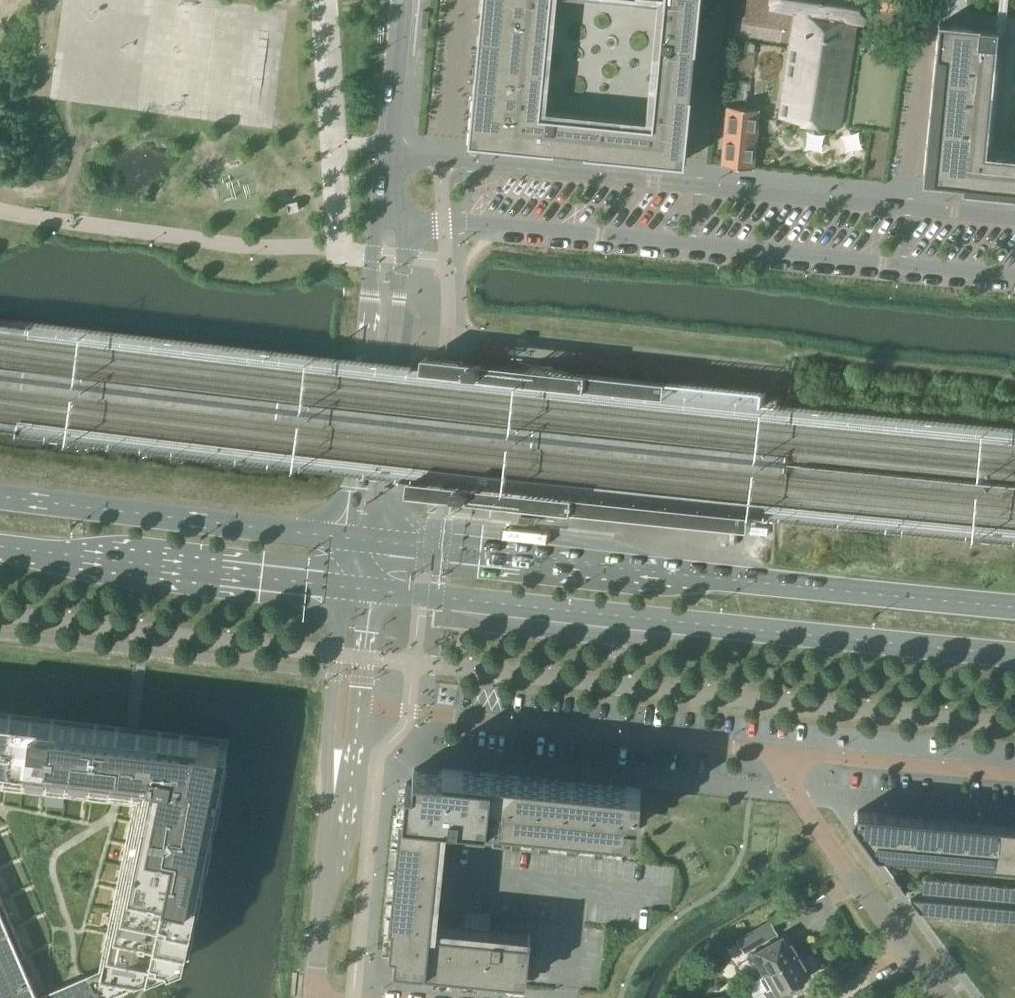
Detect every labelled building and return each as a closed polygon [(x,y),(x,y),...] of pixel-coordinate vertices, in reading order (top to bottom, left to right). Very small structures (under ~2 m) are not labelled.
[(468,136),(467,141),(472,141),(484,142),(533,147),(533,148),(534,148),(552,149),(553,150),(553,149),(554,149),(566,150),(570,150),(583,152),(583,153),(602,154),(613,156),(651,159),(663,160),(666,161),(678,162),(679,162),(683,162),(683,157),(684,146),(689,95),(690,95),(689,95),(689,93),(690,81),(692,61),(693,51),(693,49),(694,49),(694,48),(694,46),(696,34),(696,31),(696,30),(699,0),(481,0),(481,7),(480,9),(474,71),(472,92),(471,104),(470,109),(469,121),(469,125),(468,136)] [(839,126),(855,23),(862,25),(862,21),(863,21),(867,0),(771,0),(770,6),(797,11),(780,117),(839,126)] [(1014,193),(1014,0),(940,0),(922,178),(998,186),(997,191),(1014,193)] [(721,165),(753,168),(762,113),(730,108),(721,165)] [(473,364),(472,373),(472,374),(485,375),(486,365),(473,364)] [(510,379),(534,382),(546,383),(547,371),(511,367),(510,379)] [(671,400),(727,402),(727,384),(671,383),(671,400)] [(748,479),(746,502),(745,508),(766,510),(769,481),(748,479)] [(459,497),(471,498),(472,488),(460,487),(459,497)] [(534,494),(498,490),(497,502),(533,506),(534,494)] [(715,522),(751,528),(753,514),(717,508),(715,522)] [(0,713),(0,997),(102,997),(182,963),(186,946),(190,947),(227,766),(223,765),(227,746),(197,742),(198,736),(0,713)] [(413,769),(412,782),(405,782),(403,809),(400,809),(400,813),(398,836),(397,836),(397,840),(395,864),(394,868),(392,892),(391,896),(392,896),(389,919),(389,923),(391,923),(389,947),(388,950),(395,951),(393,966),(397,966),(422,968),(422,970),(426,971),(426,970),(449,973),(453,973),(477,975),(476,976),(498,978),(522,980),(525,981),(530,940),(429,930),(440,816),(455,817),(455,818),(459,818),(482,820),(482,821),(486,821),(510,823),(514,824),(537,826),(541,827),(541,826),(565,829),(569,829),(592,831),(592,832),(596,832),(620,834),(623,835),(625,816),(637,817),(638,813),(637,813),(639,793),(640,793),(640,788),(442,769),(441,772),(413,769)] [(1009,832),(930,825),(911,823),(882,820),(883,814),(884,815),(884,813),(856,811),(851,819),(866,840),(867,842),(868,841),(867,839),(866,838),(871,838),(878,839),(877,848),(877,851),(876,851),(875,850),(874,851),(876,853),(877,853),(879,853),(1014,866),(1014,833),(1009,832)] [(454,842),(479,845),(481,829),(456,827),(454,842)] [(481,829),(479,845),(504,847),(506,832),(481,829)] [(922,893),(970,897),(1014,901),(1014,888),(985,885),(923,880),(922,893)] [(912,900),(910,900),(920,914),(1014,923),(1014,910),(912,900)] [(465,911),(463,926),(489,928),(489,925),(490,914),(490,913),(465,911)] [(971,945),(983,959),(990,953),(1000,963),(1014,949),(1014,941),(1010,935),(1011,923),(973,920),(971,945)] [(745,951),(773,935),(776,934),(768,921),(738,938),(745,951)] [(760,978),(776,968),(799,956),(798,954),(797,952),(797,949),(794,943),(791,942),(786,933),(775,939),(747,955),(760,976),(760,978)] [(760,978),(767,989),(763,991),(767,997),(787,997),(793,994),(789,987),(810,975),(805,966),(805,963),(802,957),(799,956),(776,968),(760,978)]
